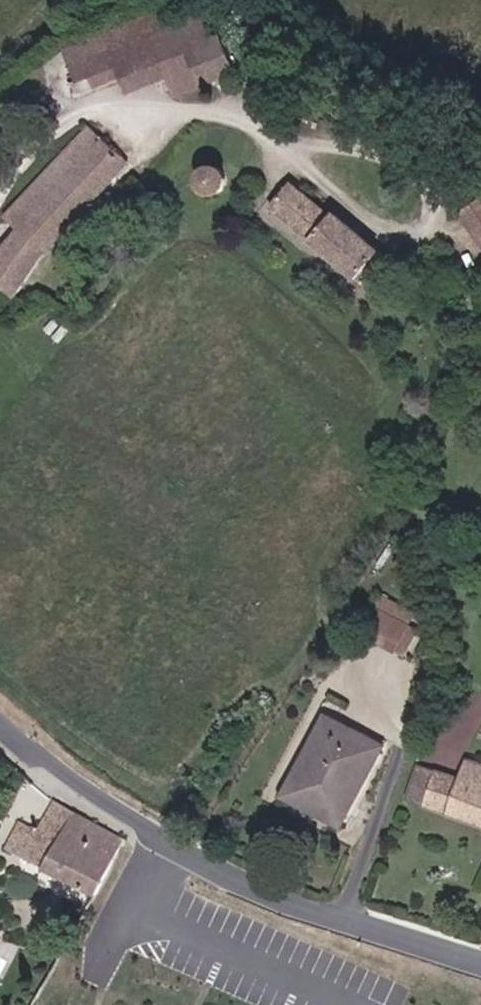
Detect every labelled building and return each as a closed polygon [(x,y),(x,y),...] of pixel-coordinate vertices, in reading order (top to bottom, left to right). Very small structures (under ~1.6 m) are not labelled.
[(47,52),(53,66),(154,21),(147,7),(47,52)] [(154,21),(53,66),(61,84),(73,79),(77,89),(103,78),(141,61),(148,75),(157,92),(218,65),(199,33),(194,36),(181,9),(154,21)] [(110,91),(148,75),(141,61),(103,78),(110,91)] [(21,258),(110,165),(70,129),(0,203),(0,290),(21,258)] [(207,166),(199,161),(194,161),(188,164),(184,167),(182,175),(182,180),(185,186),(189,189),(193,191),(198,192),(203,190),(207,187),(210,183),(211,178),(210,169),(207,166)] [(362,244),(343,269),(363,285),(386,254),(322,203),(319,207),(280,177),(278,179),(362,244)] [(259,204),(343,269),(362,244),(278,179),(259,204)] [(461,212),(480,239),(480,197),(461,212)] [(353,614),(340,640),(376,658),(389,632),(353,614)] [(476,717),(435,695),(429,706),(470,728),(476,717)] [(270,791),(330,820),(364,751),(305,721),(270,791)] [(480,829),(480,770),(445,759),(438,777),(401,766),(389,802),(480,829)] [(325,831),(330,820),(270,791),(264,802),(325,831)] [(38,801),(23,828),(8,821),(0,835),(0,851),(76,894),(104,837),(38,801)]
